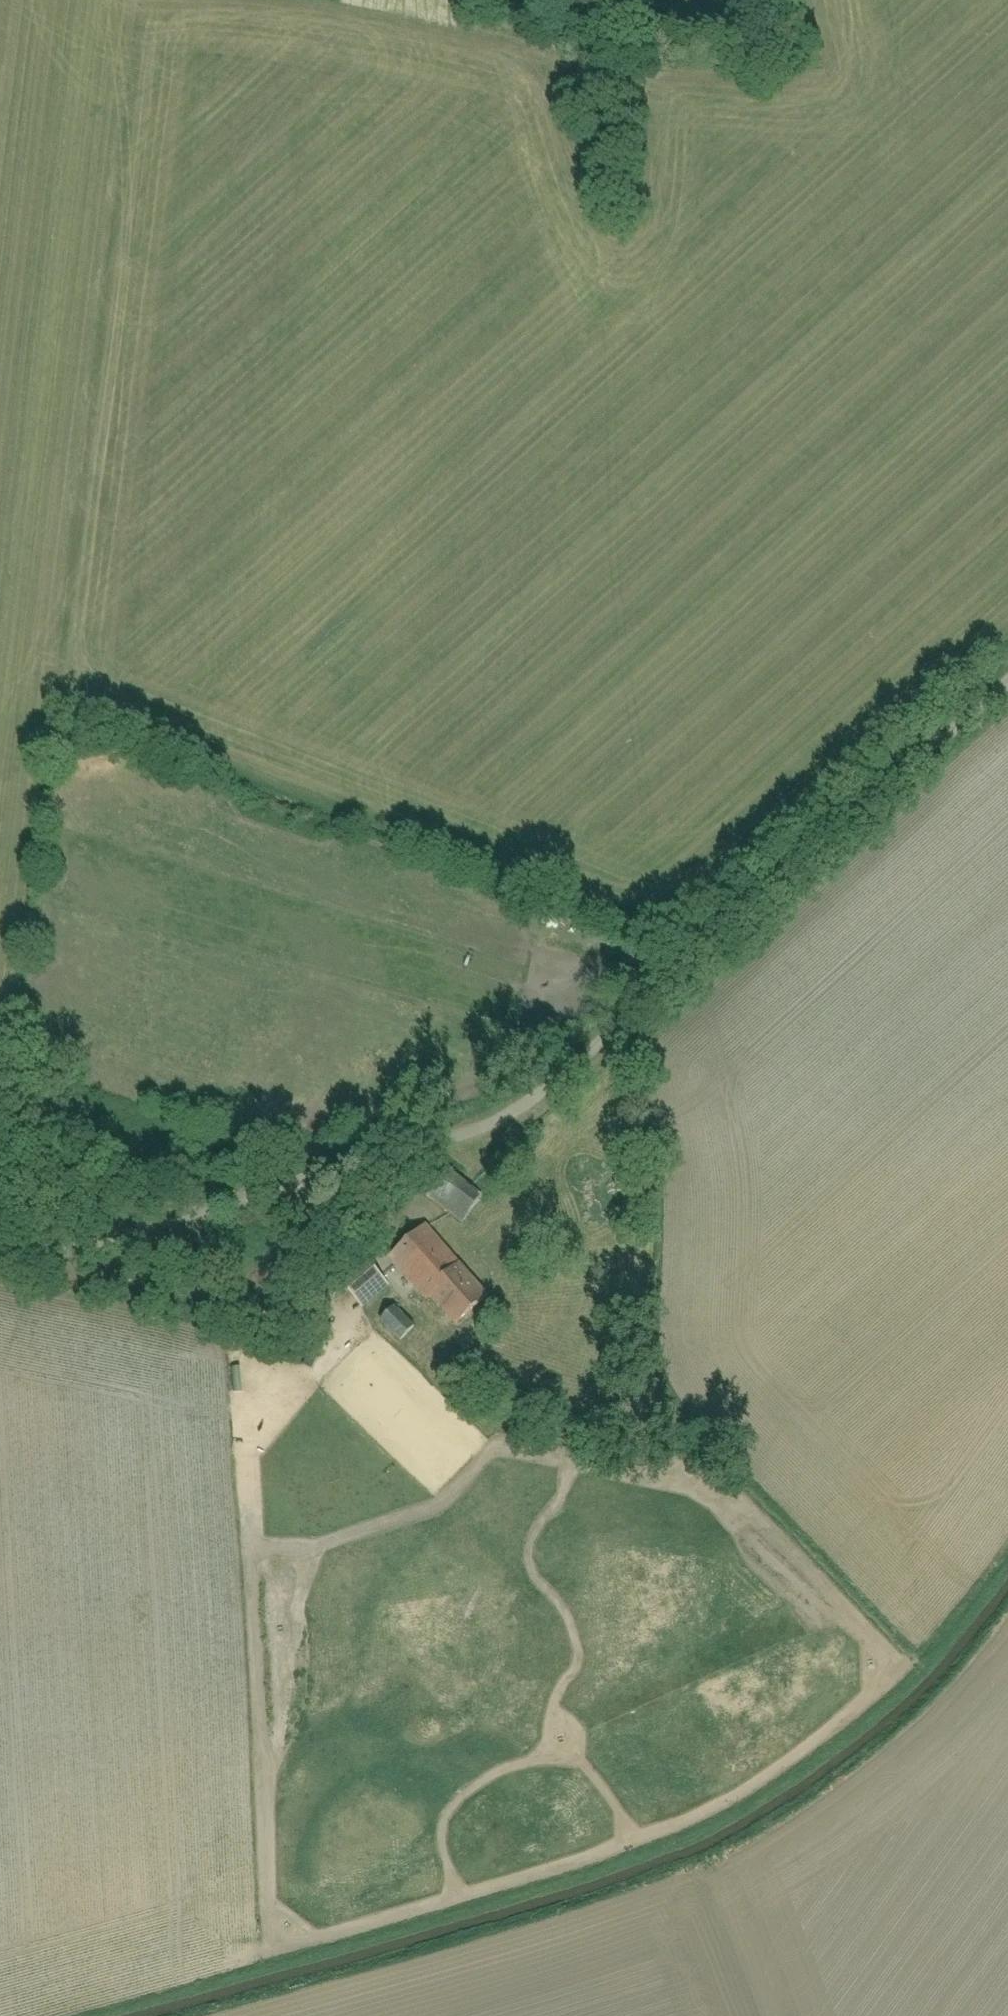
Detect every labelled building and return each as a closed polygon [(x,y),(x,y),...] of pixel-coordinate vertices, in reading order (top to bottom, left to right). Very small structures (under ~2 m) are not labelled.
[(436,1169),(417,1195),(461,1227),(480,1201),(436,1169)] [(485,1296),(414,1233),(384,1266),(456,1329),(485,1296)] [(336,1289),(362,1314),(390,1284),(364,1259),(336,1289)] [(386,1309),(374,1323),(394,1341),(406,1327),(386,1309)]
